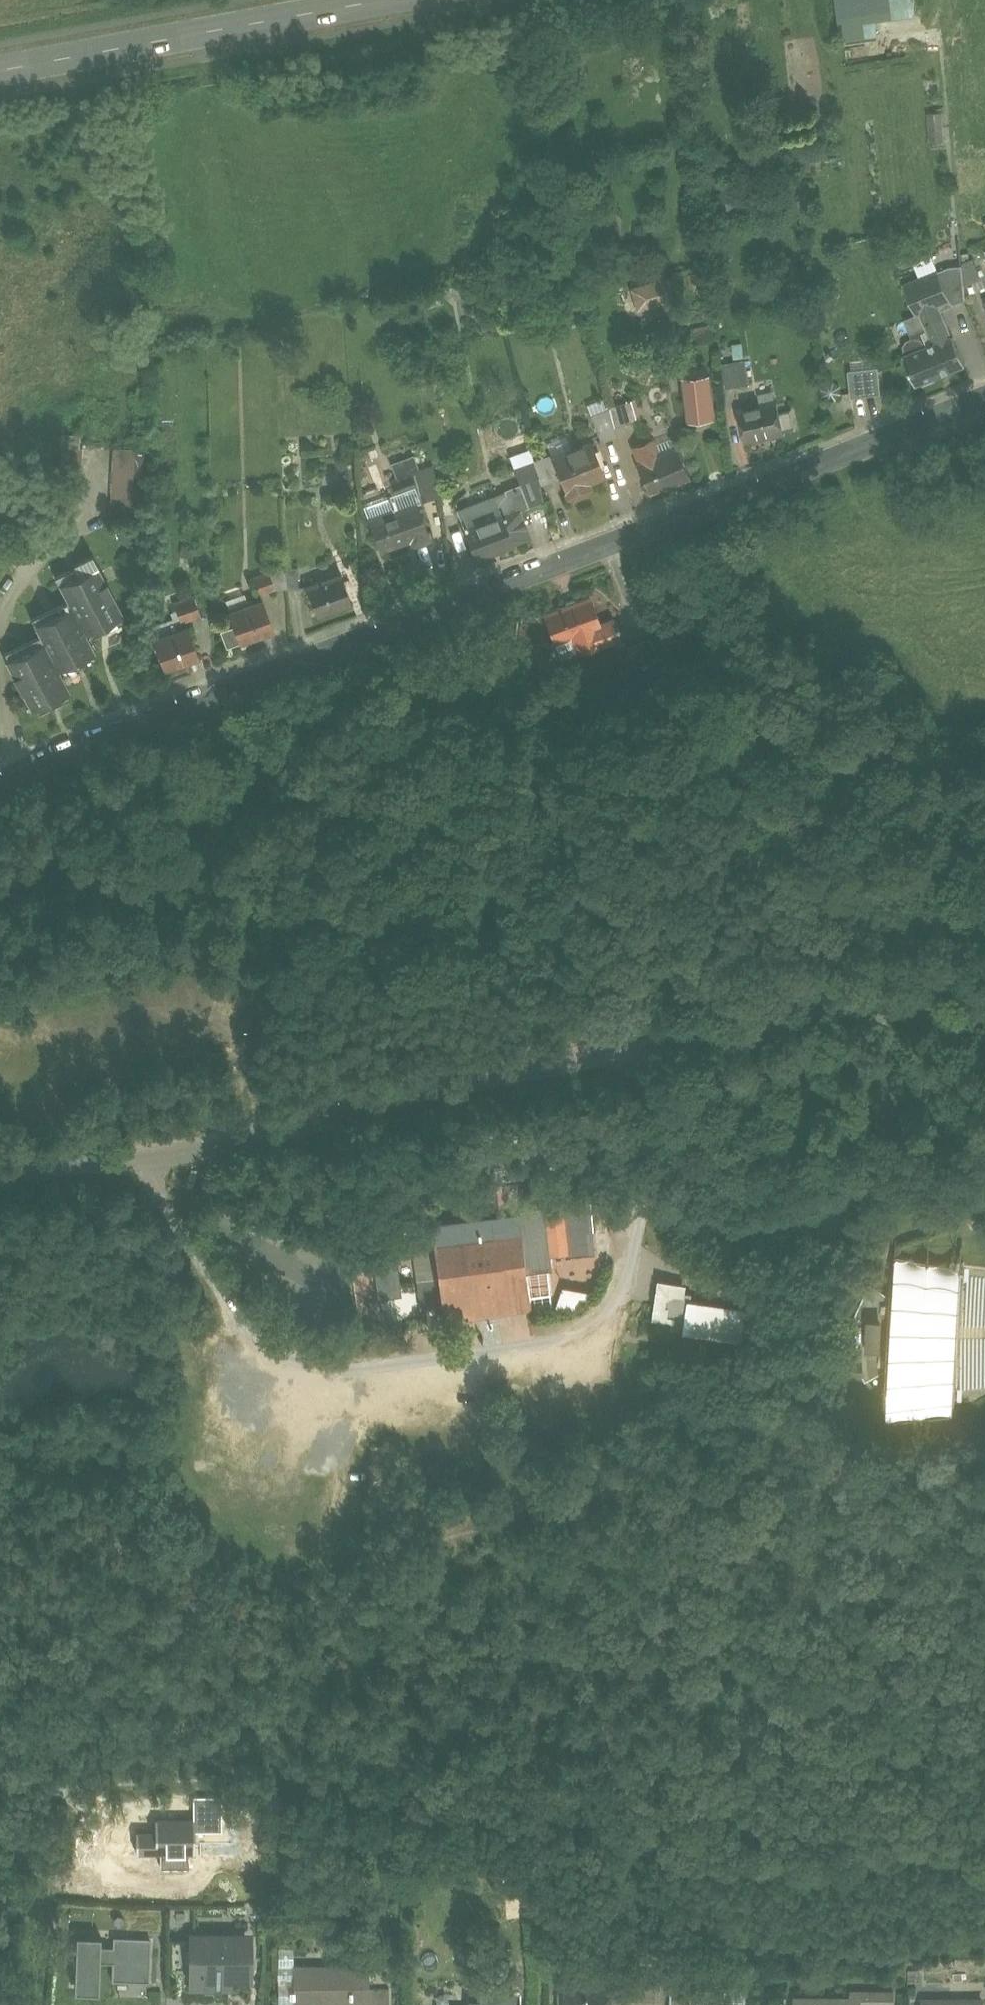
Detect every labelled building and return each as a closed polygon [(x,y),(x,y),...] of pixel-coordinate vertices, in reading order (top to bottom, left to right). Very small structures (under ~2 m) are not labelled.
[(843,43),(879,38),(877,23),(917,18),(914,0),(837,0),(843,43)] [(946,143),(944,114),(929,115),(931,144),(946,143)] [(968,263),(941,274),(948,292),(956,288),(958,292),(977,285),(968,263)] [(910,284),(918,304),(948,292),(941,274),(940,272),(910,284)] [(671,276),(633,287),(641,311),(679,300),(671,276)] [(908,326),(913,337),(942,326),(940,320),(965,310),(958,292),(956,288),(948,292),(918,304),(924,320),(912,325),(908,326)] [(914,392),(961,372),(942,326),(913,337),(910,339),(915,351),(900,357),(914,392)] [(702,329),(689,333),(693,347),(707,343),(702,329)] [(741,365),(719,369),(723,393),(745,390),(744,384),(753,383),(751,370),(742,372),(741,365)] [(873,378),(845,381),(847,406),(876,403),(873,378)] [(707,385),(681,387),(684,428),(710,426),(707,385)] [(753,391),(756,404),(773,401),(780,400),(778,386),(753,391)] [(733,409),(740,448),(781,440),(780,437),(793,434),(789,414),(776,416),(773,401),(756,404),(733,409)] [(620,410),(627,426),(637,422),(630,403),(619,407),(620,410)] [(620,410),(609,414),(613,425),(615,434),(628,429),(627,426),(620,410)] [(608,413),(591,420),(603,447),(616,442),(615,434),(613,425),(609,414),(608,413)] [(64,460),(82,460),(83,437),(64,436),(64,460)] [(635,468),(649,500),(689,484),(672,441),(654,448),(652,442),(633,450),(640,466),(635,468)] [(592,443),(550,459),(559,482),(571,512),(595,502),(590,489),(608,482),(592,443)] [(113,451),(113,519),(139,519),(140,451),(113,451)] [(550,459),(531,467),(540,490),(559,482),(550,459)] [(547,507),(540,490),(531,467),(517,472),(524,489),(496,500),(505,521),(519,515),(520,517),(547,507)] [(418,507),(426,527),(440,522),(429,494),(437,491),(429,470),(391,484),(402,513),(418,507)] [(165,488),(145,489),(145,499),(165,499),(165,488)] [(515,551),(531,545),(520,517),(519,515),(505,521),(496,500),(457,515),(478,568),(515,553),(515,551)] [(402,513),(369,525),(382,560),(408,551),(411,559),(434,551),(426,527),(418,507),(402,513)] [(71,706),(62,687),(98,669),(88,647),(126,627),(93,562),(54,581),(71,614),(34,632),(43,651),(5,670),(33,725),(71,706)] [(305,592),(319,628),(352,615),(338,579),(305,592)] [(250,589),(257,607),(275,600),(268,582),(250,589)] [(591,603),(543,623),(557,659),(571,653),(577,668),(626,648),(617,626),(603,632),(591,603)] [(173,613),(183,637),(187,635),(204,629),(195,605),(173,613)] [(243,656),(277,643),(263,607),(247,613),(244,605),(226,612),(235,635),(220,641),(228,659),(242,653),(243,656)] [(167,685),(201,671),(187,635),(183,637),(153,648),(167,685)] [(596,1204),(434,1221),(437,1249),(418,1252),(425,1306),(442,1305),(445,1314),(545,1304),(540,1260),(602,1254),(596,1204)] [(379,1297),(402,1296),(400,1257),(377,1257),(379,1297)] [(695,1279),(663,1276),(659,1316),(676,1318),(675,1328),(747,1335),(750,1305),(693,1299),(695,1279)] [(891,1302),(891,1319),(878,1318),(878,1333),(878,1348),(890,1348),(890,1368),(900,1368),(901,1339),(902,1302),(891,1302)] [(151,1794),(151,1807),(133,1807),(133,1828),(156,1827),(156,1846),(185,1846),(184,1827),(190,1827),(190,1794),(151,1794)] [(245,1915),(182,1915),(182,1969),(225,1969),(225,1963),(245,1963),(245,1915)] [(144,1919),(109,1918),(109,1928),(94,1928),(95,1918),(70,1917),(68,1973),(93,1974),(94,1948),(109,1949),(108,1961),(143,1962),(144,1919)] [(362,1972),(362,1946),(287,1946),(287,1992),(340,1992),(340,2004),(383,2004),(383,1972),(362,1972)] [(564,1965),(564,2004),(614,2004),(614,1965),(564,1965)] [(681,2004),(682,1975),(664,1974),(664,2004),(681,2004)] [(515,2002),(516,1983),(509,1983),(509,1976),(476,1976),(476,1983),(462,1983),(462,1992),(432,1992),(432,1999),(416,1998),(416,2004),(515,2004),(515,2002)] [(860,1984),(806,1983),(805,2004),(906,2004),(906,1979),(860,1979),(860,1984)] [(933,1985),(933,2004),(984,2004),(984,1986),(933,1985)]
